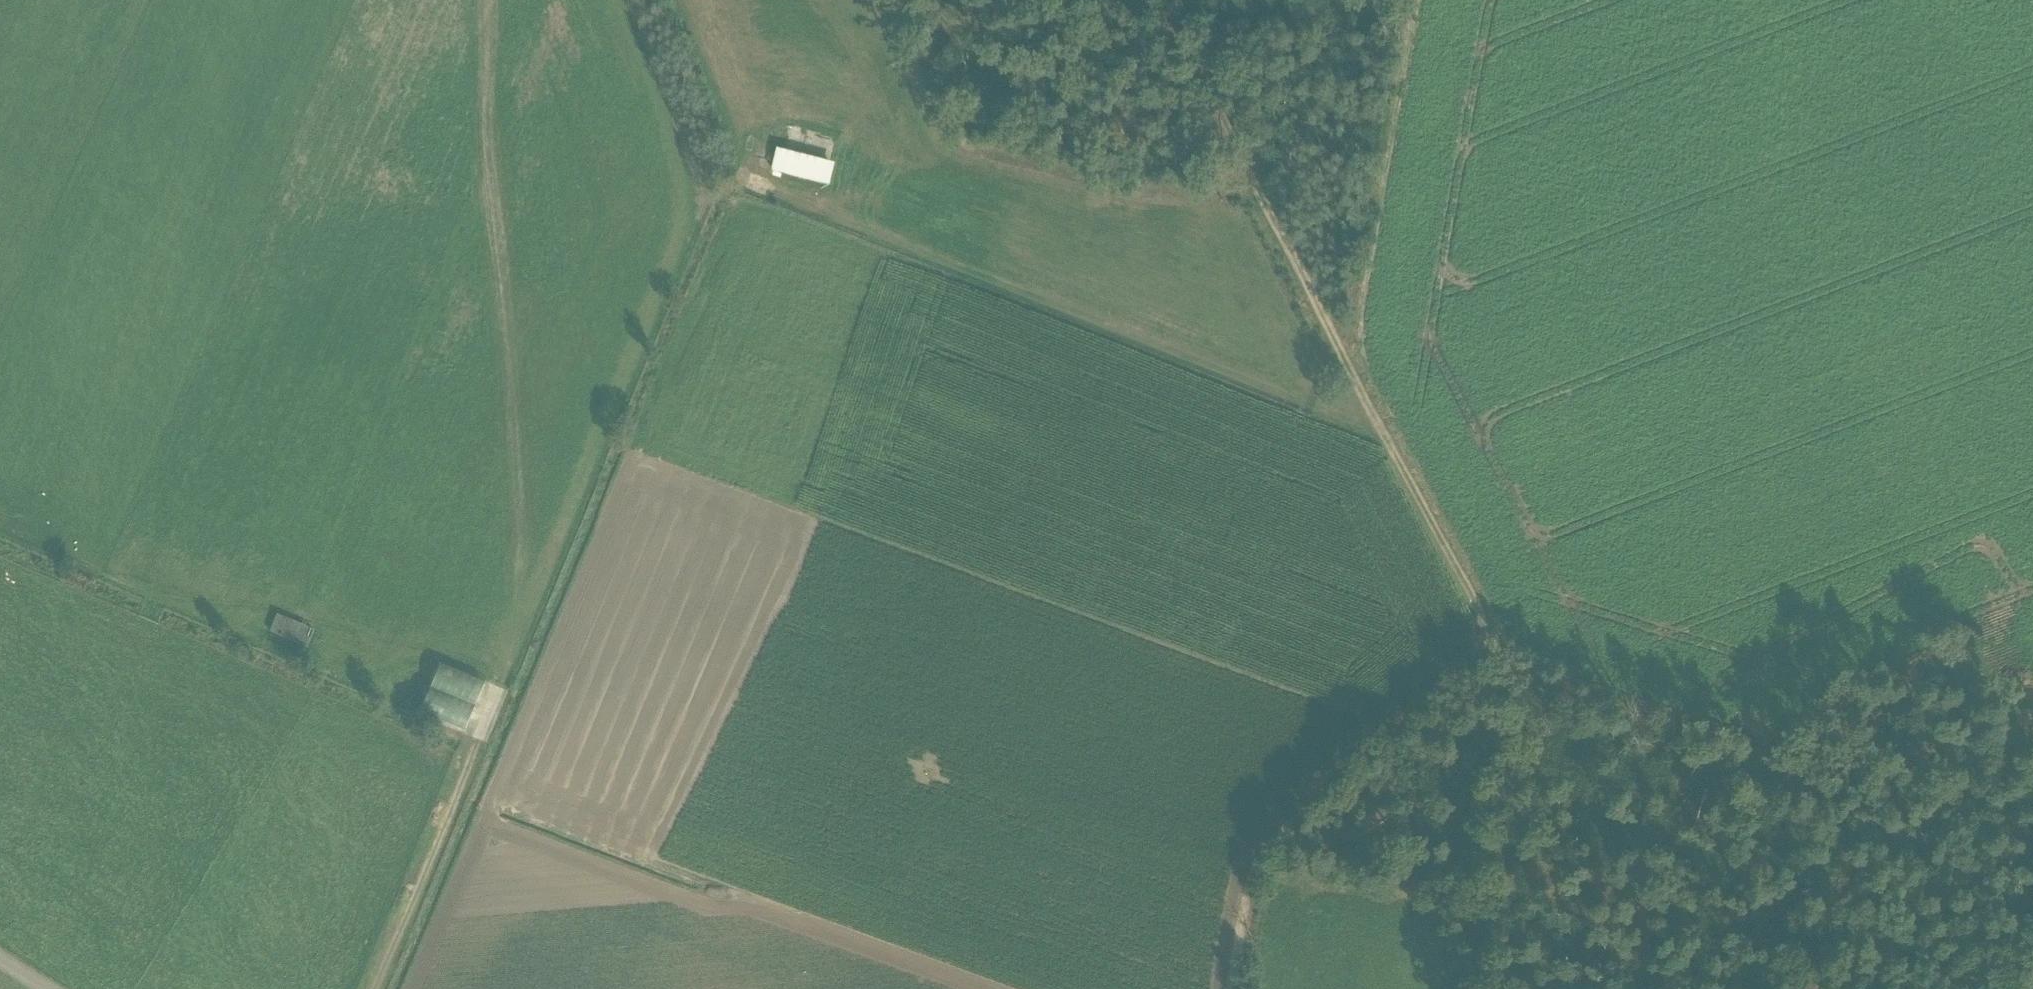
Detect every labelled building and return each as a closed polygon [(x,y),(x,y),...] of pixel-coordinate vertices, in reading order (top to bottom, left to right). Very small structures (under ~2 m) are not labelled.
[(819,183),(824,162),(788,153),(783,175),(819,183)] [(283,620),(278,635),(313,646),(318,631),(283,620)]
